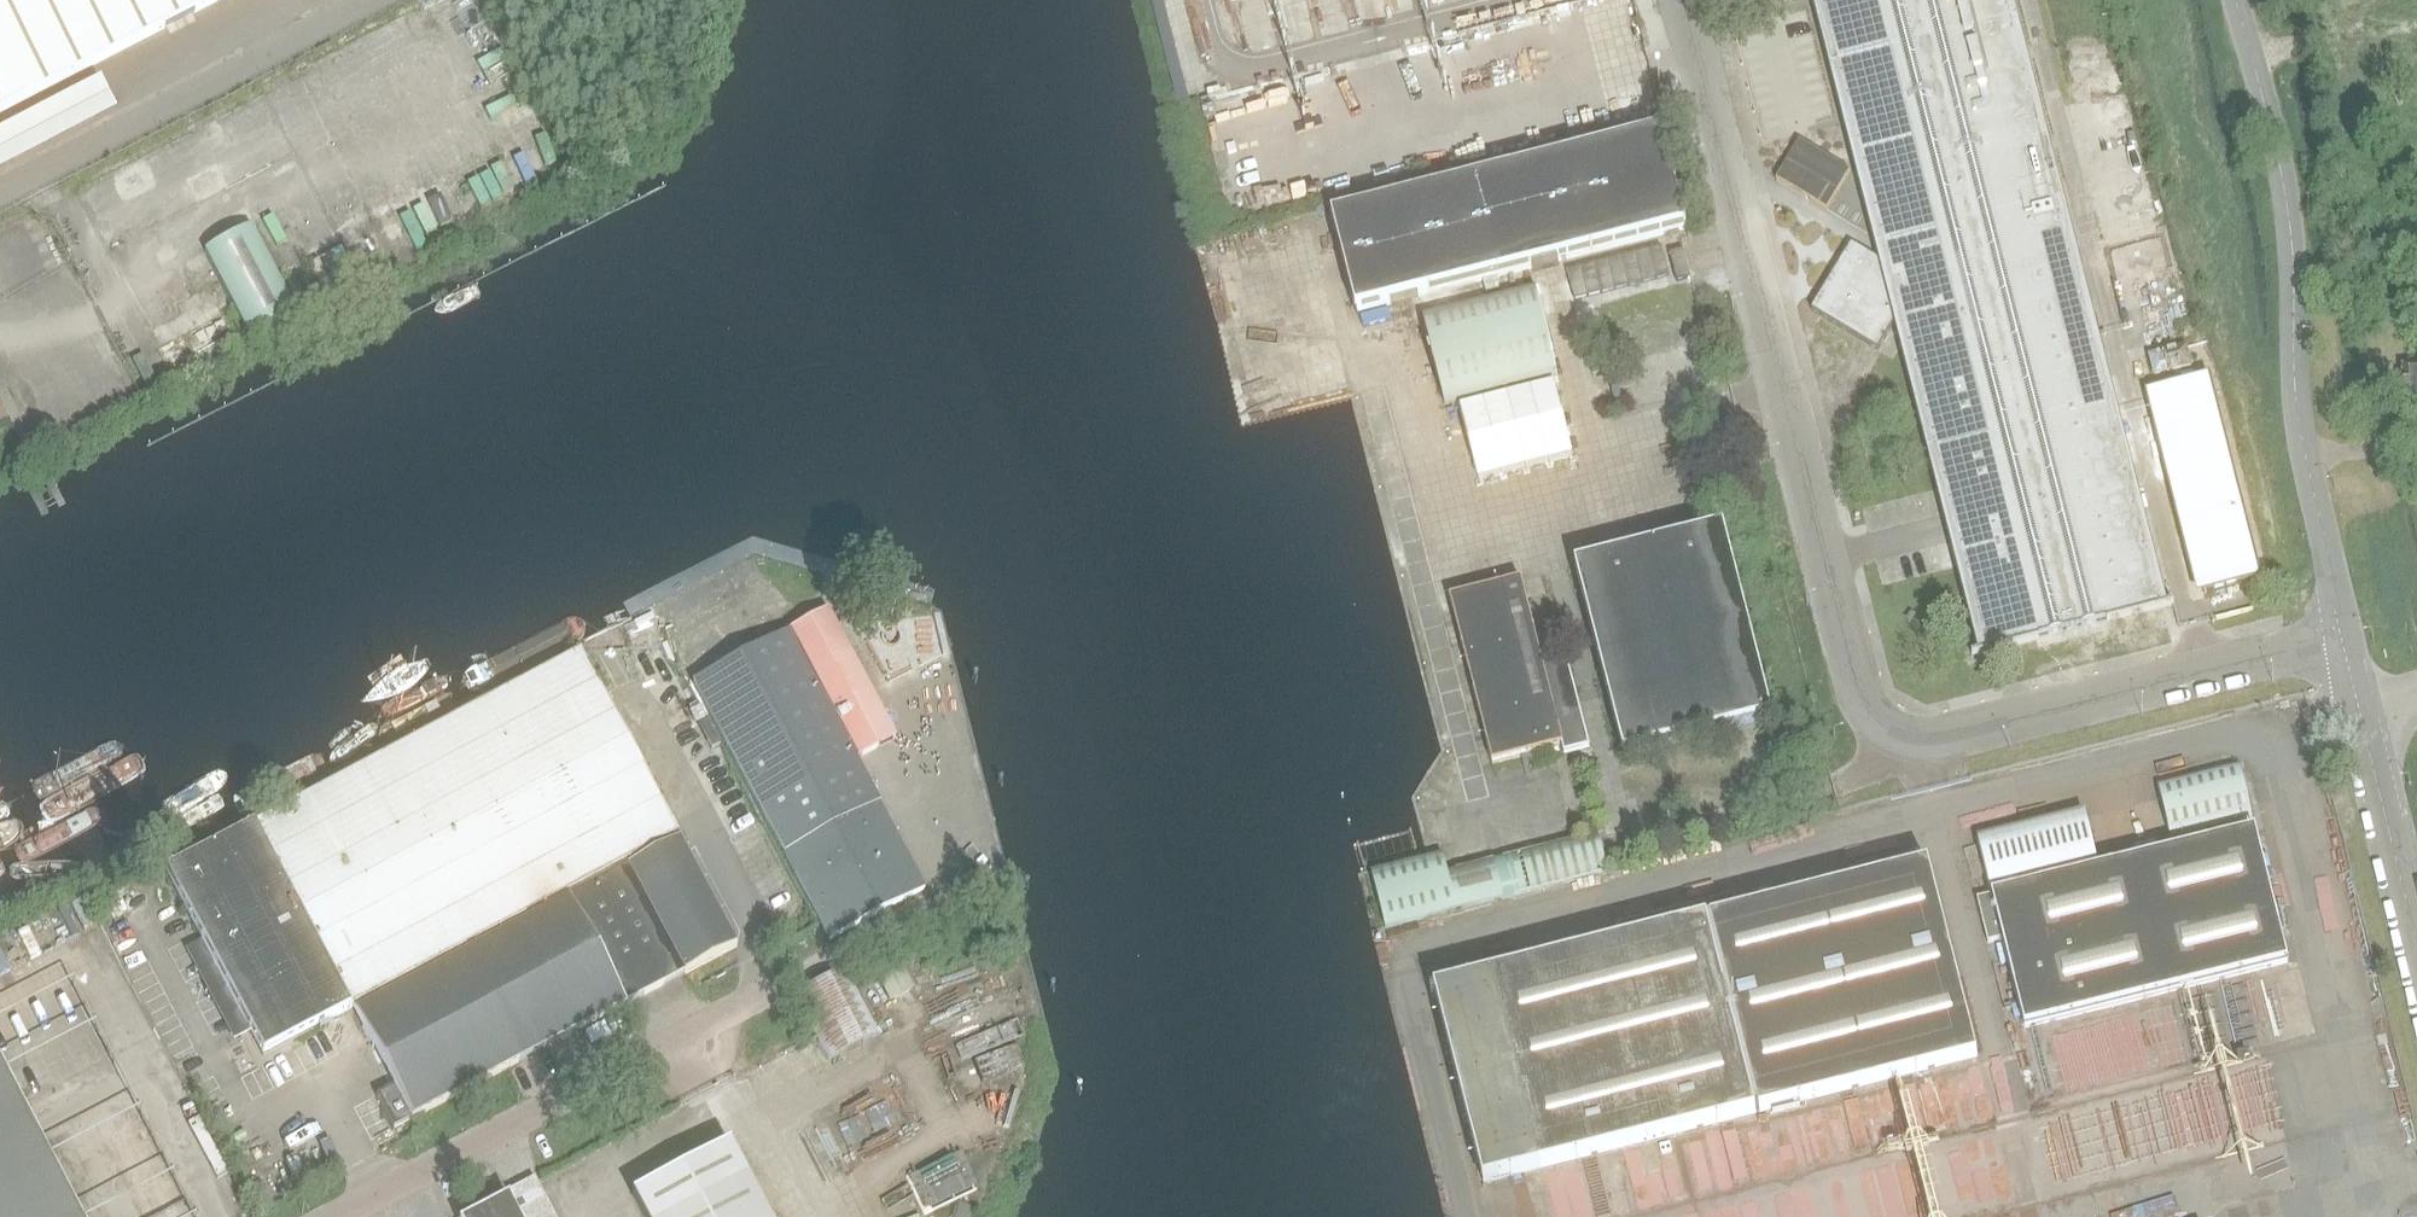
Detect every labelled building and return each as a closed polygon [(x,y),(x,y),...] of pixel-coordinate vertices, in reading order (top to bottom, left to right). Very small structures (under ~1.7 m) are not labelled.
[(218,0),(0,0),(0,113),(218,0)] [(1811,312),(1877,349),(1900,314),(1986,651),(2158,607),(2004,0),(1819,0),(1887,264),(1850,246),(1810,311),(1811,312)] [(103,84),(0,137),(0,170),(117,111),(103,84)] [(2136,89),(2075,103),(2106,242),(2167,229),(2136,89)] [(1496,277),(1685,229),(1661,133),(1471,181),(1331,218),(1356,314),(1496,277)] [(1848,175),(1797,145),(1775,184),(1826,214),(1848,175)] [(251,227),(204,252),(249,338),(296,313),(251,227)] [(1661,248),(1567,271),(1574,299),(1668,276),(1661,248)] [(1689,278),(1682,251),(1670,254),(1676,281),(1689,278)] [(1535,291),(1422,320),(1443,400),(1556,370),(1535,291)] [(2190,369),(2185,348),(2148,357),(2152,378),(2190,369)] [(2416,413),(2416,367),(2403,367),(2404,413),(2416,413)] [(2204,594),(2252,582),(2200,378),(2152,391),(2204,594)] [(1742,444),(1738,425),(1724,429),(1729,447),(1742,444)] [(1723,529),(1647,548),(1575,567),(1623,756),(1772,718),(1723,529)] [(1542,667),(1520,582),(1451,600),(1493,764),(1561,746),(1564,757),(1589,750),(1565,661),(1542,667)] [(827,611),(788,632),(856,761),(896,740),(827,611)] [(788,632),(692,683),(829,940),(925,889),(856,761),(788,632)] [(579,655),(253,827),(165,873),(262,1056),(352,1009),(393,1087),(411,1120),(735,949),(579,655)] [(2169,840),(2251,820),(2236,763),(2155,784),(2169,840)] [(28,839),(0,783),(0,853),(28,839)] [(1990,893),(2097,866),(2084,812),(1976,838),(1990,893)] [(1989,897),(1977,900),(1988,943),(2000,940),(2021,1028),(2287,963),(2254,831),(2158,855),(2155,845),(2133,850),(2136,860),(1989,897)] [(1505,859),(1514,896),(1608,873),(1599,836),(1505,859)] [(1372,871),(1386,929),(1504,901),(1495,864),(1448,875),(1443,854),(1372,871)] [(1493,979),(1439,993),(1489,1182),(1542,1168),(1754,1113),(1975,1059),(1926,869),(1739,916),(1733,895),(1616,925),(1621,946),(1493,979)] [(914,991),(896,956),(871,970),(890,1004),(914,991)] [(795,996),(816,1038),(828,1062),(880,1035),(846,969),(795,996)] [(0,1069),(0,1216),(77,1216),(0,1069)] [(411,1120),(393,1087),(376,1097),(393,1130),(411,1120)] [(728,1146),(632,1197),(642,1216),(765,1216),(728,1146)] [(551,1210),(544,1198),(525,1208),(521,1202),(541,1192),(534,1179),(508,1193),(514,1205),(510,1207),(507,1201),(508,1200),(507,1198),(507,1199),(471,1216),(538,1216),(551,1210)]
